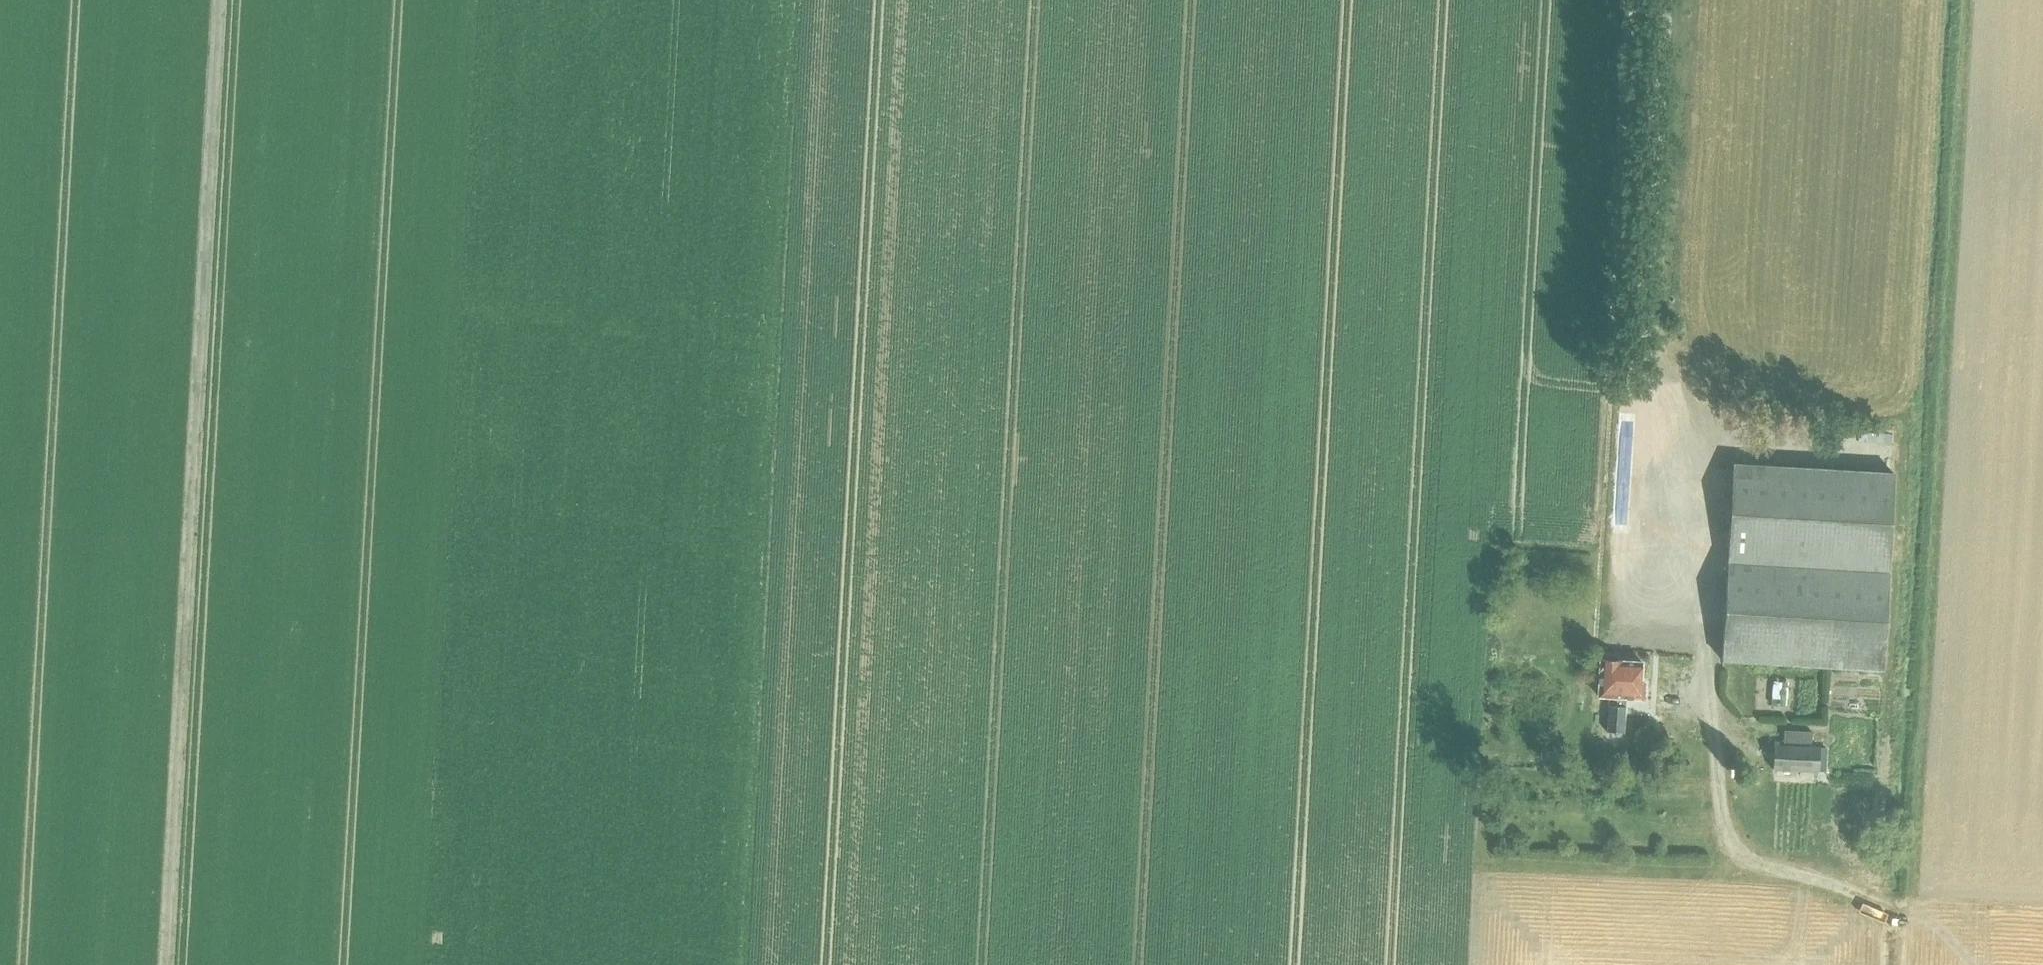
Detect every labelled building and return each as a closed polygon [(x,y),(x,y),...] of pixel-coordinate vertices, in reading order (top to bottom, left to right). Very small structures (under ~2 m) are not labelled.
[(1733,464),(1729,542),(1722,660),(1883,670),(1894,474),(1733,464)] [(1644,699),(1645,683),(1641,682),(1642,662),(1621,661),(1600,659),(1598,696),(1609,697),(1607,732),(1624,733),(1627,698),(1644,699)] [(1772,744),(1772,731),(1759,731),(1759,744),(1772,744)] [(1832,750),(1820,750),(1820,747),(1775,745),(1773,769),(1819,771),(1819,770),(1831,771),(1832,750)]
